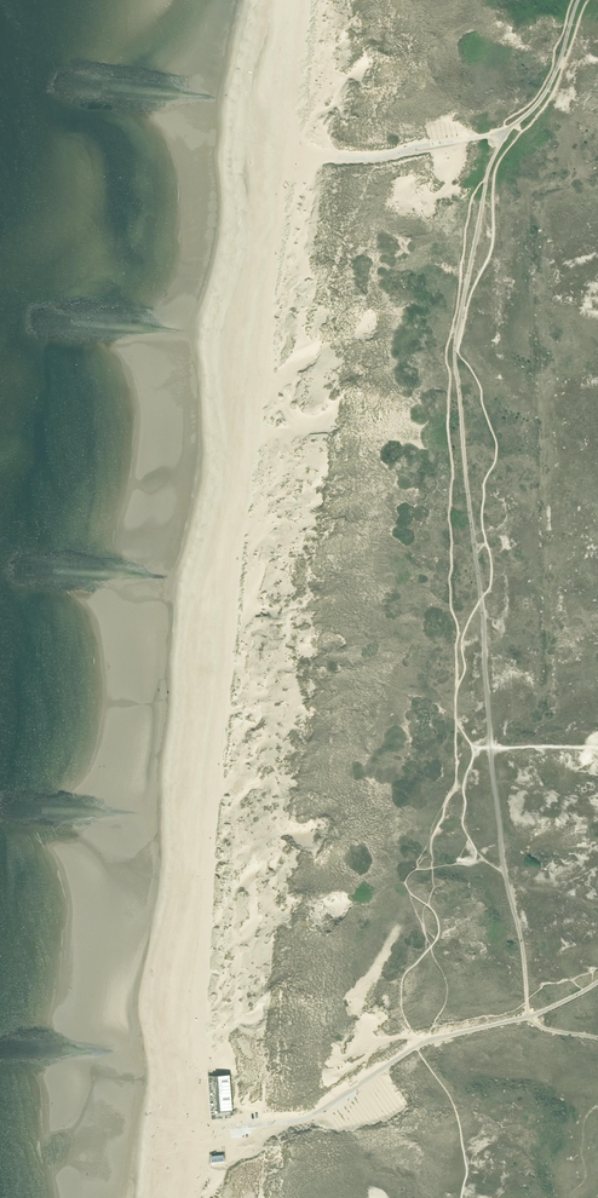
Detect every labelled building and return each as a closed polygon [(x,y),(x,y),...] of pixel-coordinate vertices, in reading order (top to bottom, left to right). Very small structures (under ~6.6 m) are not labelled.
[(228,1074),(213,1075),(216,1111),(230,1111),(228,1074)] [(224,1155),(224,1153),(208,1154),(209,1163),(225,1162),(224,1155)]
